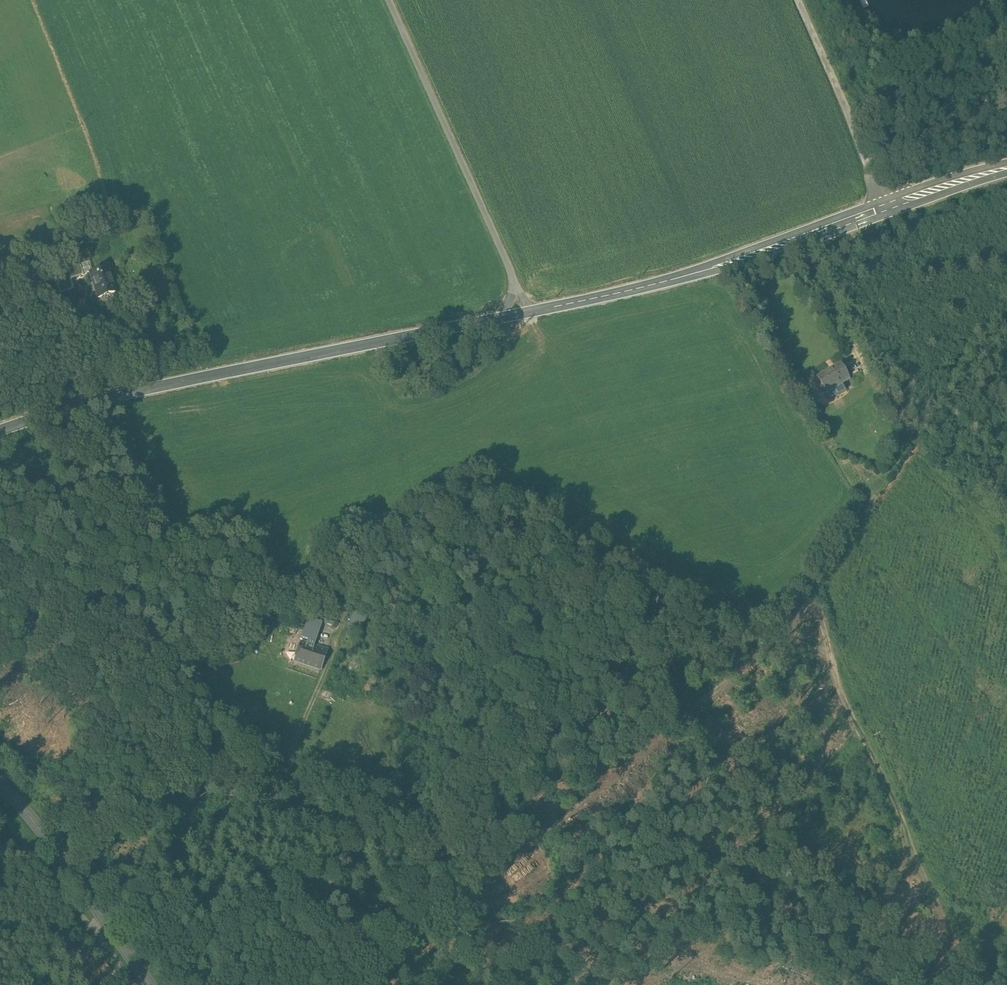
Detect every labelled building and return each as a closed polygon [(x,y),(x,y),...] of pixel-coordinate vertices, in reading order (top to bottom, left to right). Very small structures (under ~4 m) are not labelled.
[(80,265),(54,273),(61,294),(74,290),(71,279),(83,275),(80,265)] [(109,270),(91,277),(99,300),(117,294),(109,270)] [(851,379),(841,363),(817,377),(826,394),(851,379)] [(302,641),(315,645),(323,623),(310,618),(302,641)] [(315,645),(302,641),(295,663),(321,672),(328,650),(315,645)]
